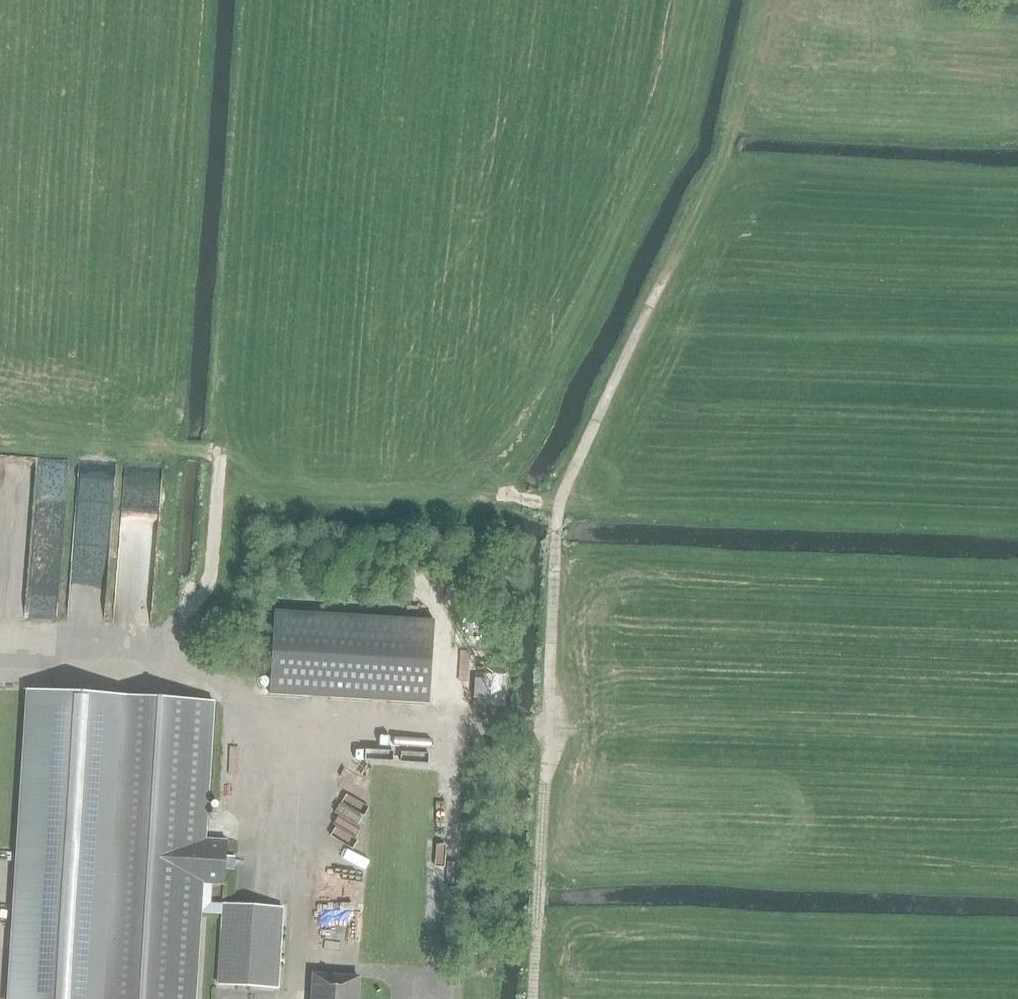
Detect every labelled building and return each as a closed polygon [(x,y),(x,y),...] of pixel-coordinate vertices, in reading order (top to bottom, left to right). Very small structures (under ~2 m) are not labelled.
[(427,707),(432,624),(271,616),(267,699),(427,707)] [(225,869),(233,870),(234,856),(225,856),(226,841),(205,839),(214,702),(30,691),(11,998),(195,998),(202,883),(224,884),(225,869)] [(282,908),(223,904),(218,984),(278,988),(282,908)] [(356,981),(313,979),(312,998),(355,998),(356,981)]
